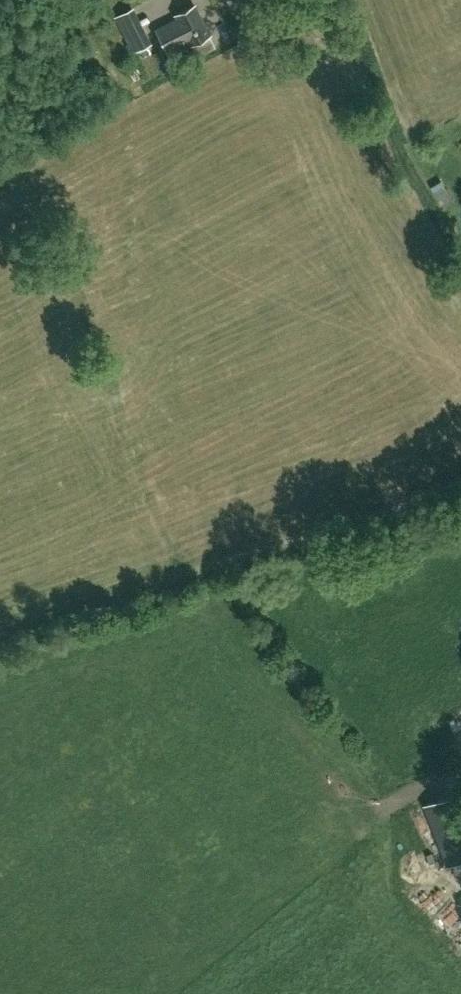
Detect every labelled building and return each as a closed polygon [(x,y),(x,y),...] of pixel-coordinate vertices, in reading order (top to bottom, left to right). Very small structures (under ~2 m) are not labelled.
[(172,13),(174,18),(155,27),(171,60),(189,52),(186,45),(211,33),(196,1),(172,13)] [(460,858),(460,790),(425,803),(448,863),(460,858)]
